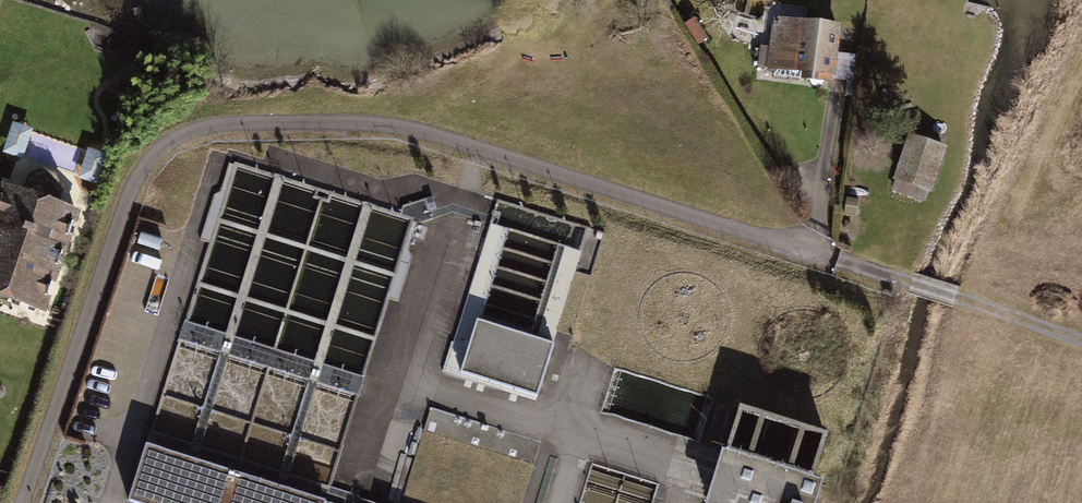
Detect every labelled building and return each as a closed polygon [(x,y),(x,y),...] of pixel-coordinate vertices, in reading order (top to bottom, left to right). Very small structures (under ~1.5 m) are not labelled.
[(839,32),(775,24),(767,79),(832,87),(839,32)] [(25,160),(33,128),(14,123),(5,154),(25,160)] [(931,202),(945,155),(905,143),(891,190),(931,202)] [(0,195),(0,308),(43,322),(77,220),(0,195)] [(460,375),(537,398),(554,344),(477,321),(460,375)] [(447,371),(458,373),(464,339),(454,337),(447,371)] [(146,449),(132,502),(308,502),(146,449)] [(726,465),(715,502),(818,502),(821,493),(726,465)]
